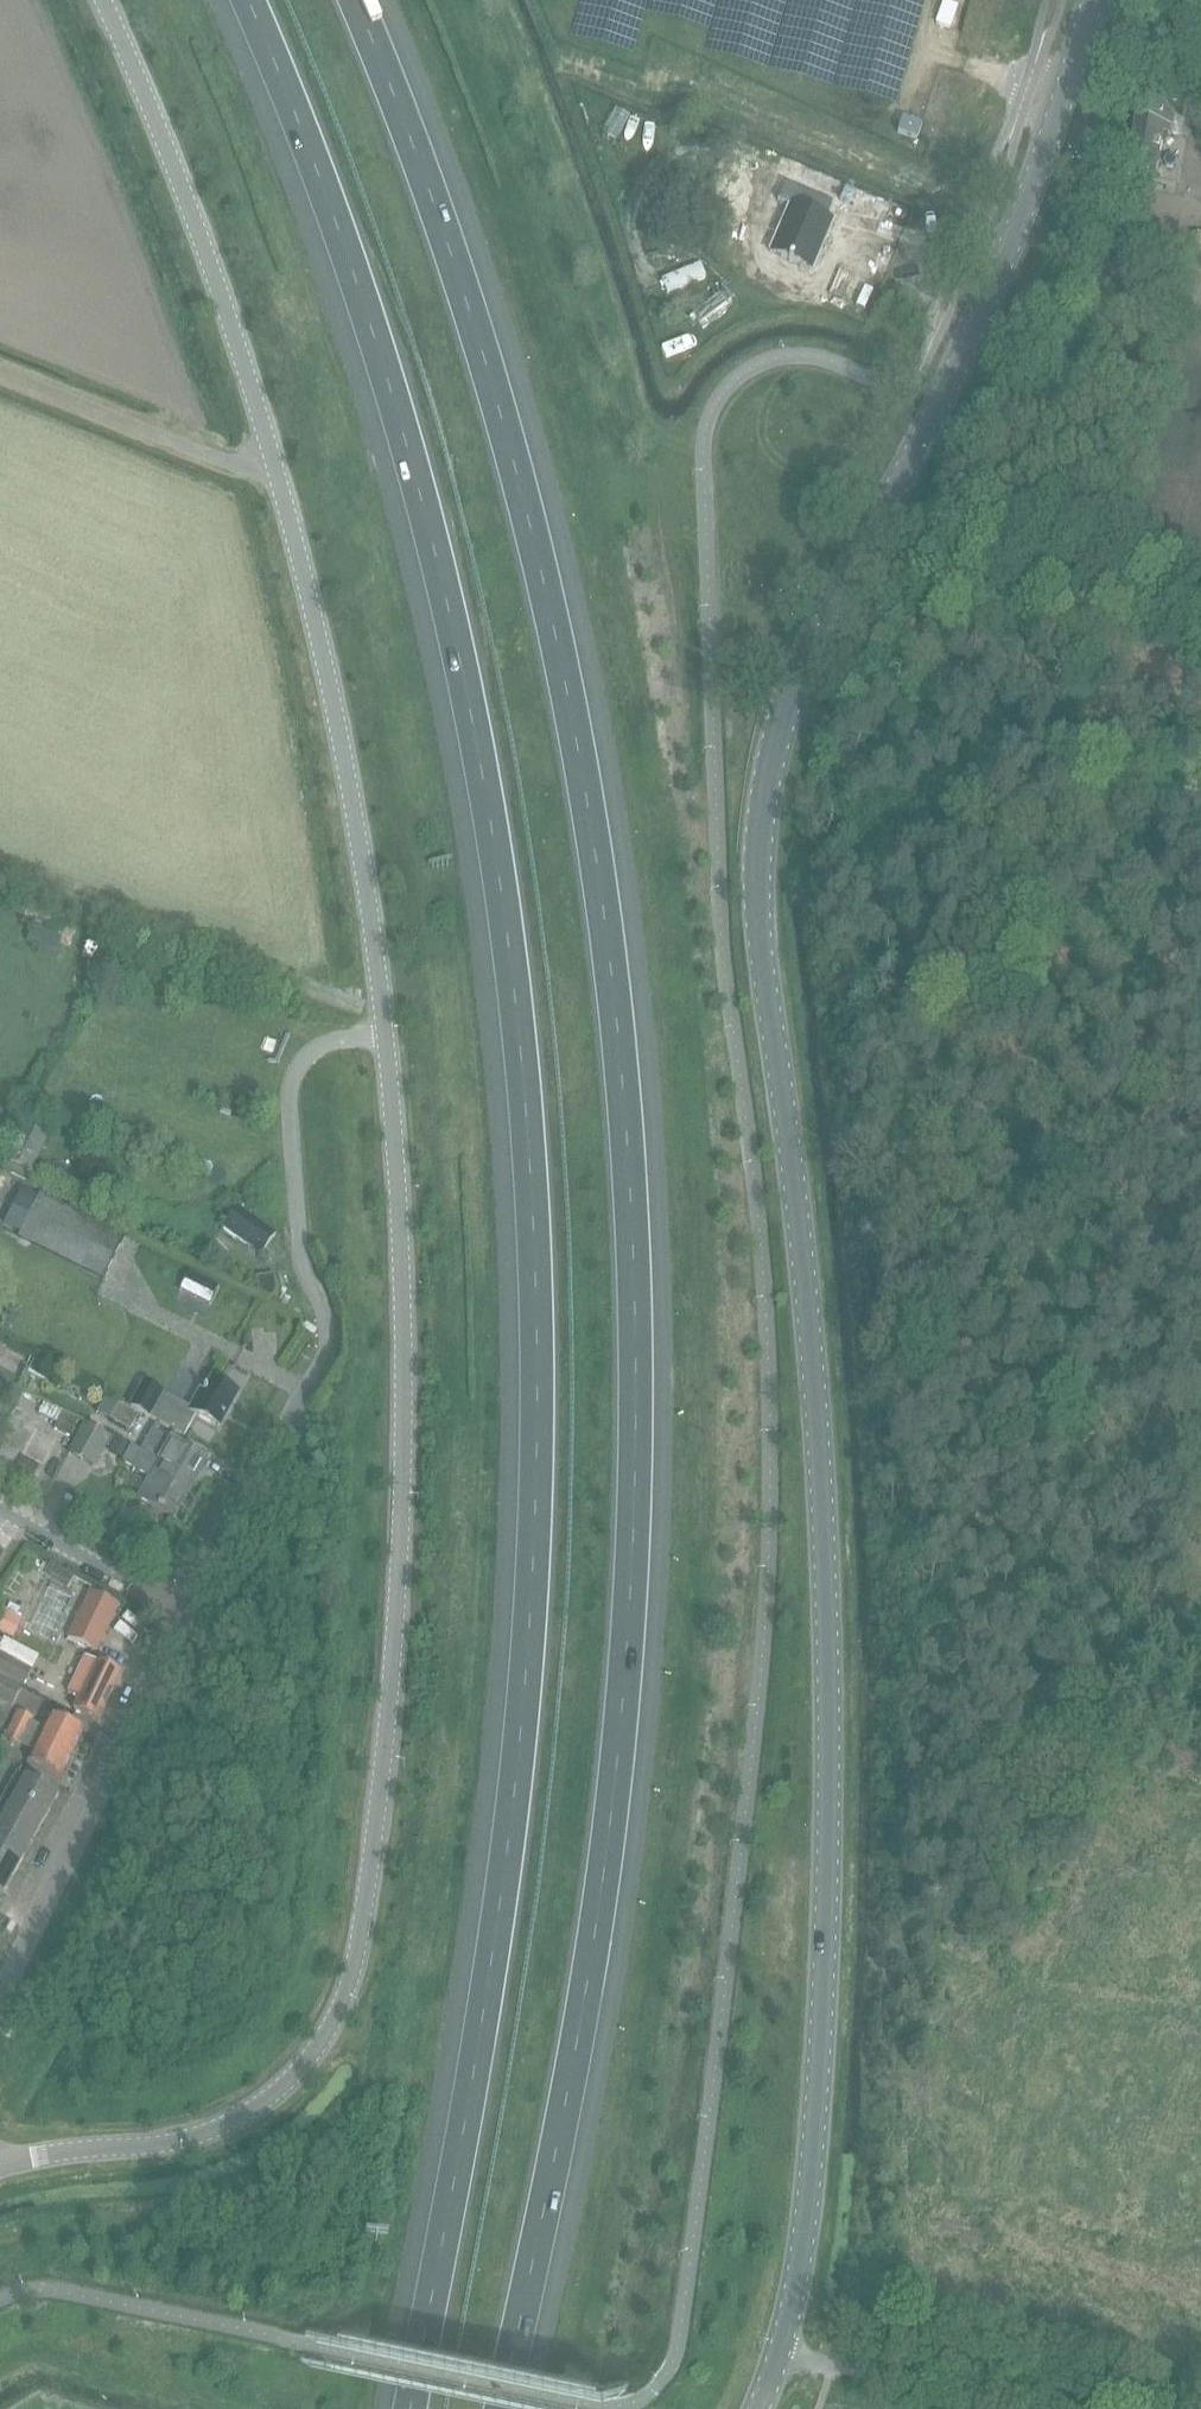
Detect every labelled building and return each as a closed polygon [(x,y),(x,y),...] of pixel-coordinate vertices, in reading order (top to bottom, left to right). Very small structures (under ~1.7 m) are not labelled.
[(1165,134),(1173,135),(1176,118),(1186,120),(1191,91),(1164,86),(1164,87),(1144,83),(1137,121),(1127,178),(1156,184),(1165,134)] [(834,204),(786,183),(778,200),(790,206),(770,252),(790,260),(789,262),(793,263),(794,262),(813,270),(834,222),(827,219),(834,204)] [(24,1123),(7,1158),(31,1170),(48,1135),(24,1123)] [(20,1238),(41,1248),(104,1281),(126,1238),(41,1195),(20,1238)] [(223,1228),(262,1256),(276,1236),(237,1208),(223,1228)] [(274,1274),(257,1278),(258,1291),(272,1298),(278,1290),(274,1274)] [(218,1429),(239,1392),(238,1392),(237,1393),(214,1380),(208,1391),(202,1387),(190,1408),(145,1382),(131,1407),(183,1435),(183,1436),(184,1437),(196,1416),(218,1428),(217,1429),(218,1429)] [(72,1415),(76,1404),(59,1397),(54,1408),(72,1415)] [(111,1421),(130,1432),(139,1416),(120,1405),(111,1421)] [(85,1425),(81,1434),(69,1454),(94,1468),(110,1439),(85,1425)] [(132,1447),(131,1448),(194,1483),(207,1460),(186,1449),(153,1431),(141,1452),(132,1447)] [(194,1483),(131,1448),(123,1463),(151,1478),(139,1499),(174,1519),(194,1483)] [(59,1606),(72,1579),(58,1573),(45,1600),(59,1606)] [(68,1640),(97,1653),(119,1606),(91,1593),(68,1640)] [(22,1688),(32,1671),(0,1654),(0,1676),(22,1688)] [(74,1712),(99,1723),(122,1675),(86,1658),(68,1695),(79,1700),(74,1712)] [(0,1676),(0,1701),(12,1707),(22,1688),(0,1676)] [(57,1705),(62,1691),(38,1683),(33,1696),(57,1705)] [(19,1712),(12,1726),(73,1756),(85,1733),(50,1716),(44,1729),(32,1724),(34,1719),(19,1712)] [(73,1756),(12,1726),(5,1740),(20,1748),(20,1747),(32,1752),(27,1763),(62,1780),(73,1756)] [(0,1804),(0,1829),(31,1846),(58,1797),(17,1774),(0,1804)] [(19,1866),(31,1846),(0,1829),(0,1855),(19,1866)] [(3,1896),(19,1866),(0,1855),(0,1894),(3,1896)]
